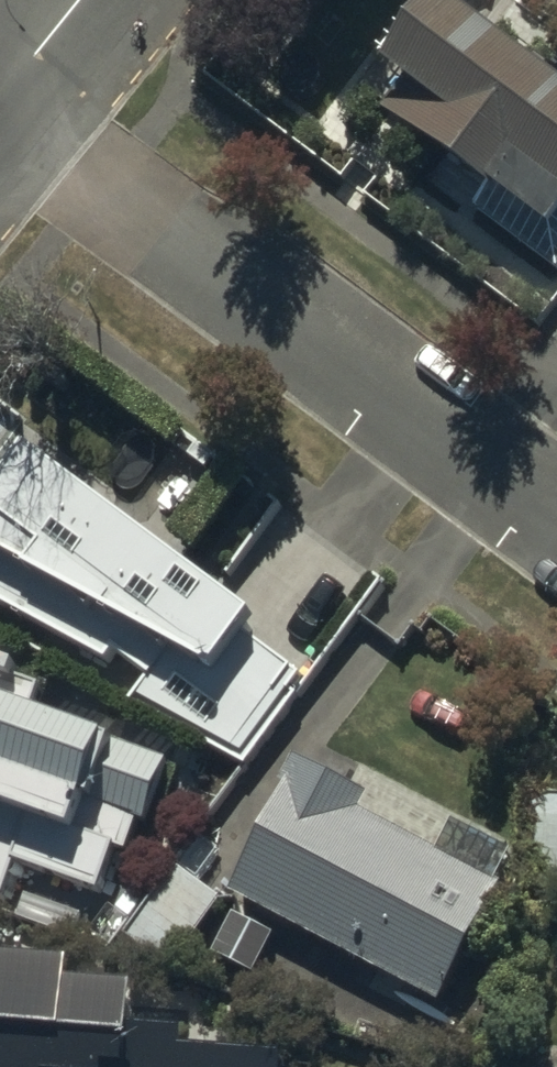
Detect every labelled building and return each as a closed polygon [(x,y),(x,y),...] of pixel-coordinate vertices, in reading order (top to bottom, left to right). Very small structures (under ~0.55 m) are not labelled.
[(442,9),(388,79),(397,86),(379,111),(495,196),(478,220),(556,278),(556,93),(442,9)] [(108,670),(114,658),(151,684),(135,705),(243,762),(302,683),(248,645),(257,632),(31,462),(0,503),(0,611),(108,670)] [(2,907),(15,867),(102,895),(114,855),(128,859),(138,827),(150,830),(169,767),(34,724),(43,695),(0,682),(0,906),(2,907)] [(523,844),(359,763),(347,788),(294,762),(279,793),(287,797),(232,907),(440,1010),(523,844)] [(526,798),(523,889),(556,890),(556,798),(526,798)] [(221,907),(175,871),(120,943),(166,979),(221,907)] [(287,1065),(187,1056),(188,1042),(135,1038),(139,988),(103,985),(104,975),(0,967),(0,1066),(286,1066),(287,1065)]
